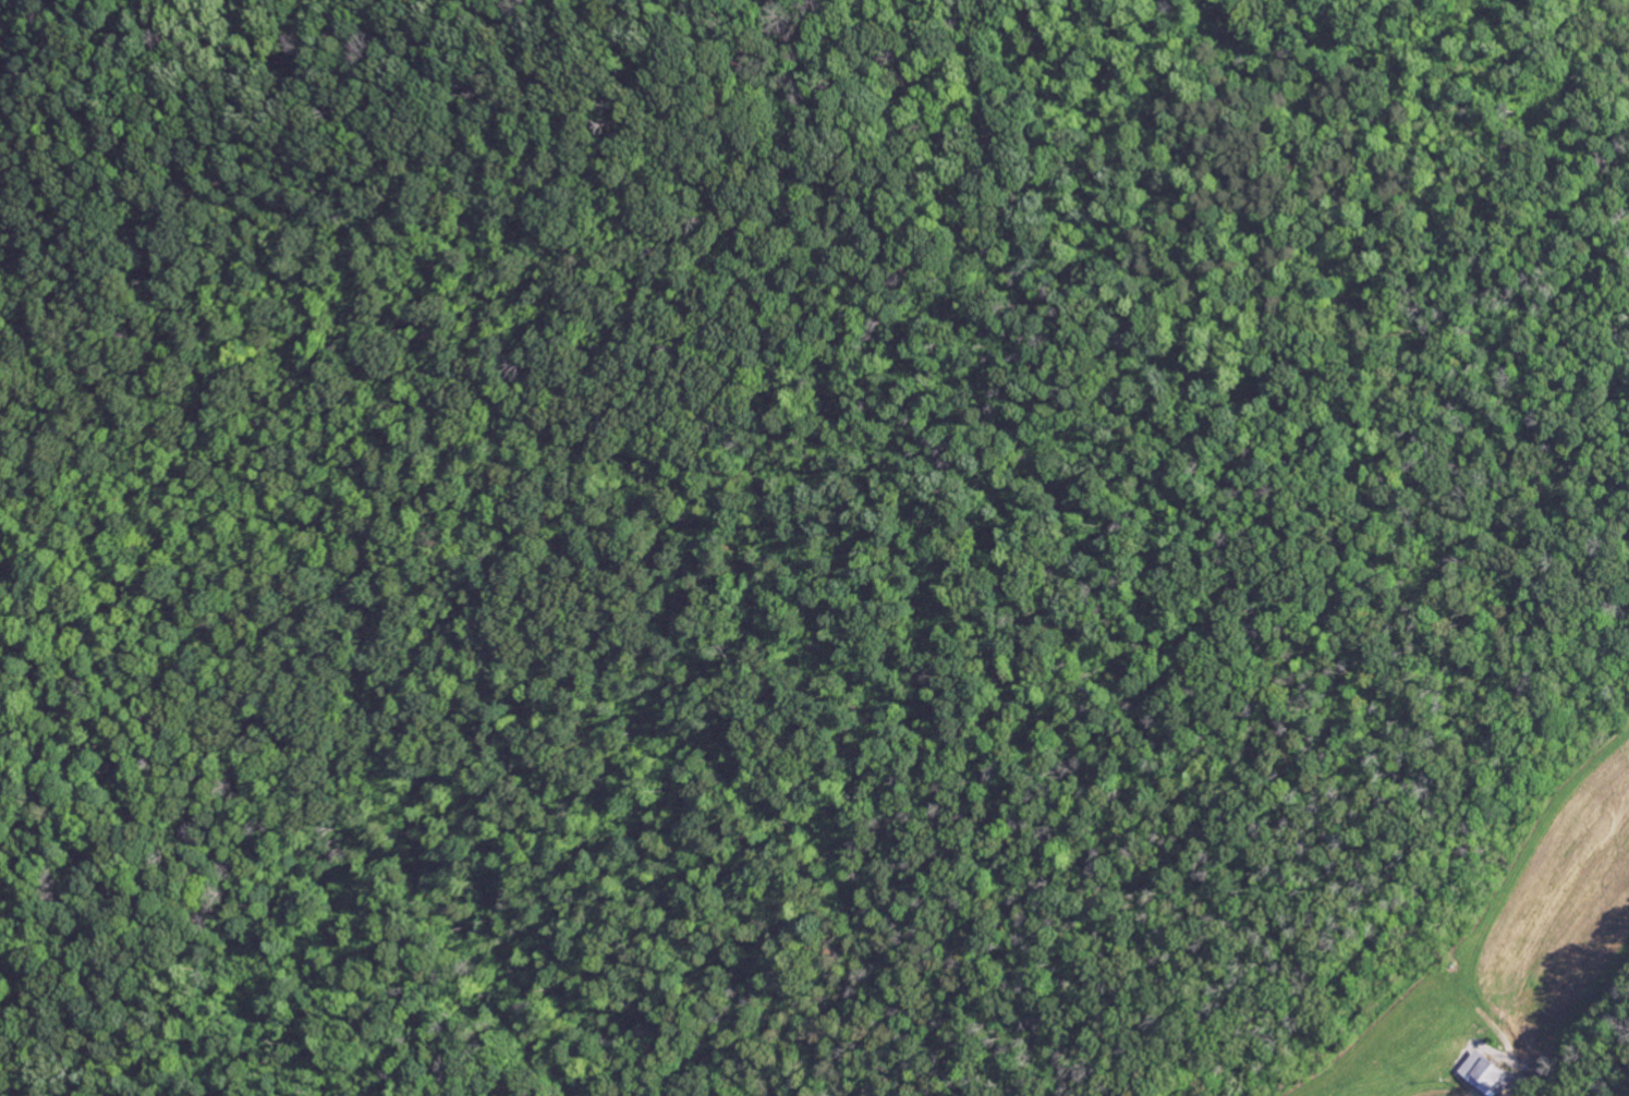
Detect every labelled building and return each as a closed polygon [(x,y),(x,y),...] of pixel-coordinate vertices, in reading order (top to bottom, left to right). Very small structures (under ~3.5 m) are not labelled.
[(1513,1081),(1478,1050),(1459,1072),(1486,1095),(1500,1095),(1513,1081)]
